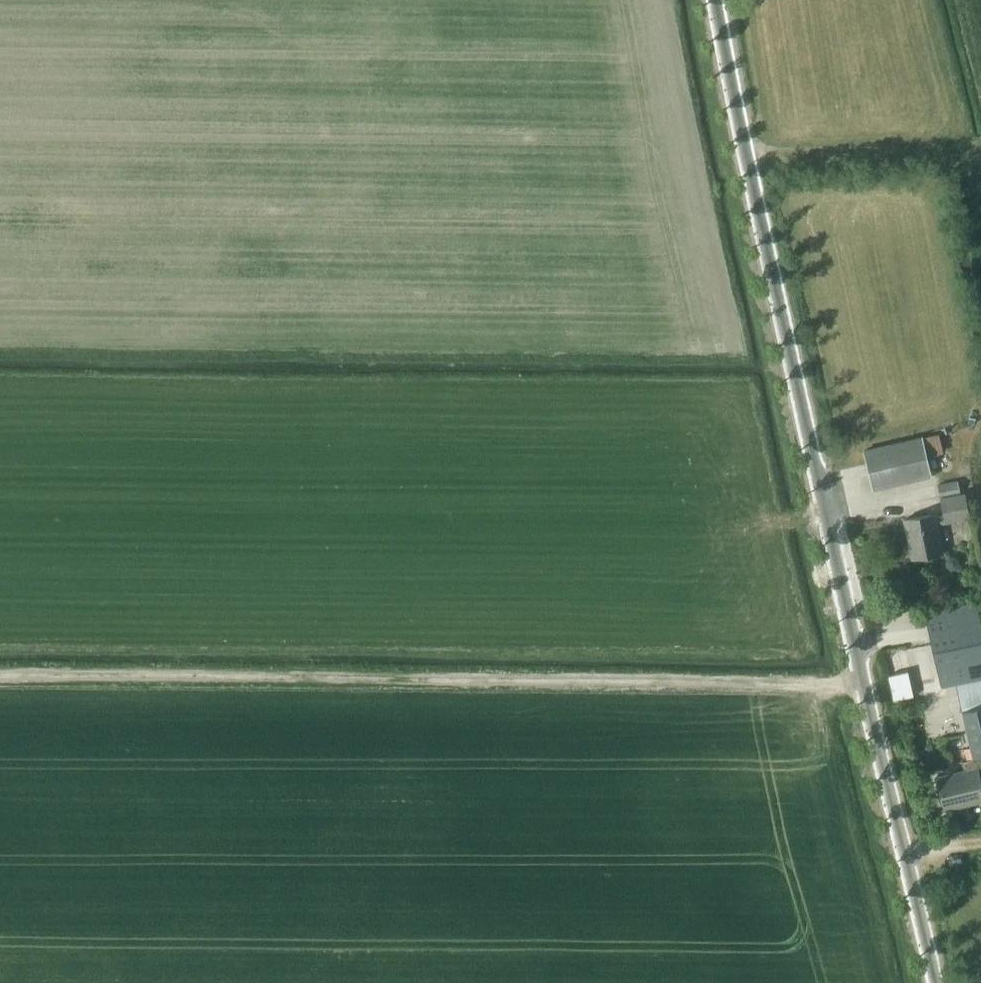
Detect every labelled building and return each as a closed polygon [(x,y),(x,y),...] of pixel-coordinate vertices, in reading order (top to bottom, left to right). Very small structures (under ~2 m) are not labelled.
[(925,431),(931,450),(945,446),(940,427),(925,431)] [(872,490),(931,476),(922,437),(863,451),(872,490)] [(960,494),(958,480),(937,484),(939,497),(960,494)] [(937,524),(969,518),(964,493),(940,498),(943,515),(935,516),(935,513),(903,519),(911,559),(943,552),(937,524)] [(959,564),(958,559),(954,556),(948,557),(946,561),(947,566),(951,569),(956,568),(959,564)] [(941,685),(955,682),(961,711),(962,711),(970,748),(972,759),(970,759),(966,760),(961,761),(963,771),(935,777),(942,809),(980,801),(980,788),(980,784),(980,624),(976,602),(925,613),(941,685)] [(972,759),(970,748),(964,749),(966,760),(970,759),(972,759)]
